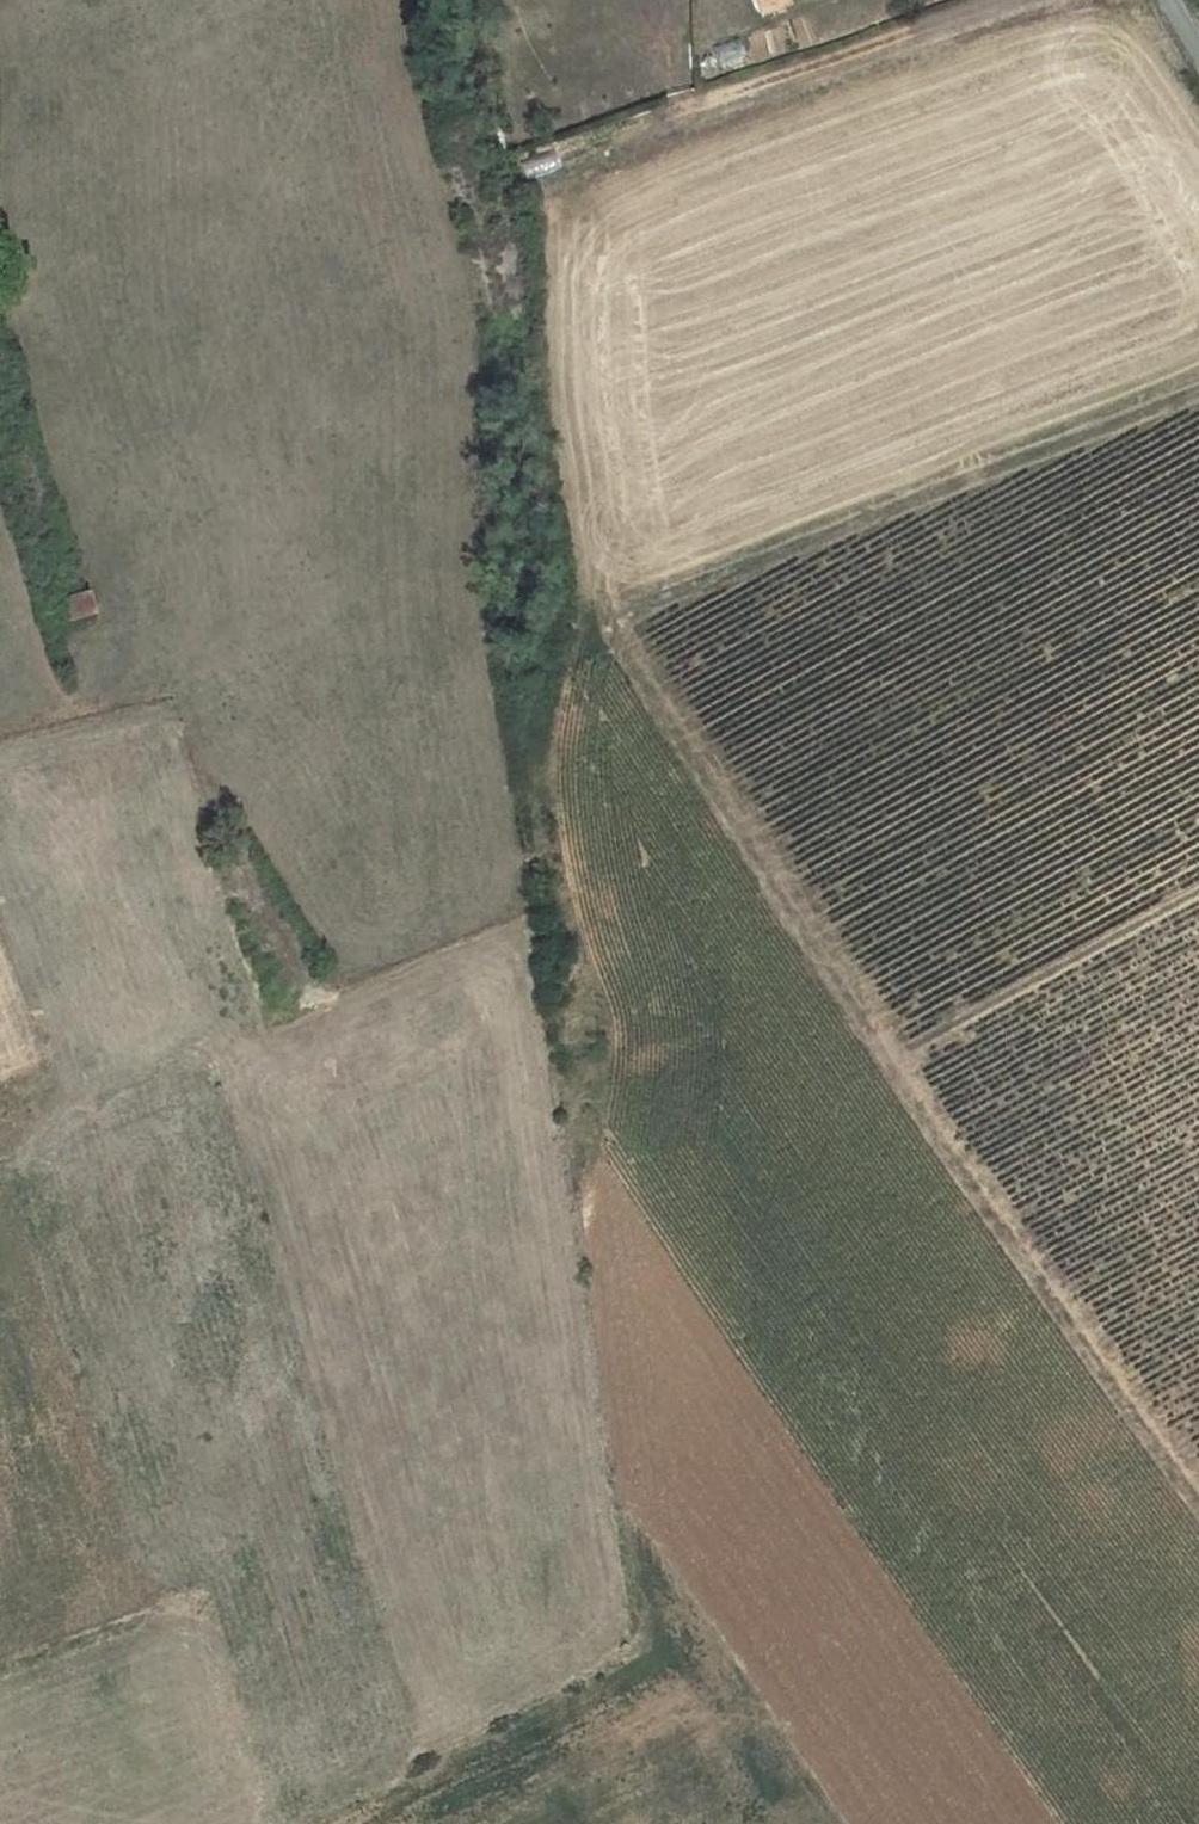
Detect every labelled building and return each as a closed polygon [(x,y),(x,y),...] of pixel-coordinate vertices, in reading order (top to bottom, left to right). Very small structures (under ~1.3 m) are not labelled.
[(763,16),(790,5),(788,0),(757,0),(763,16)] [(70,619),(94,613),(89,593),(65,599),(70,619)]
